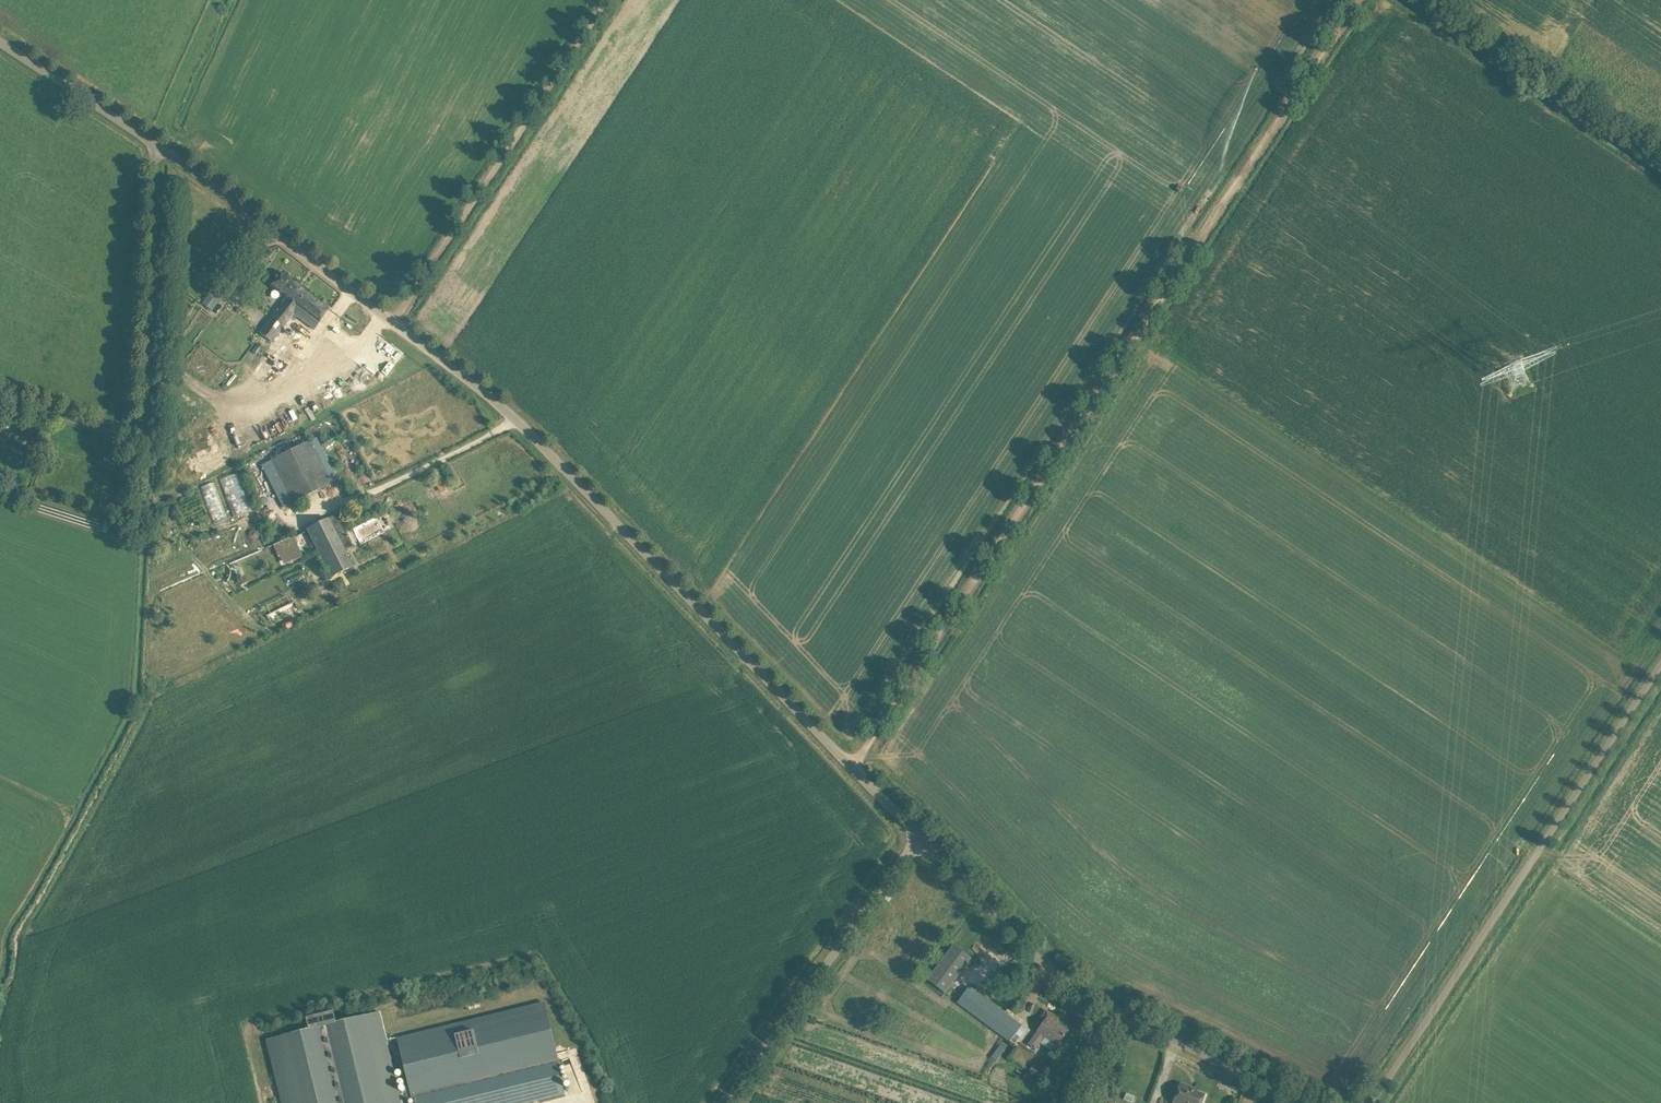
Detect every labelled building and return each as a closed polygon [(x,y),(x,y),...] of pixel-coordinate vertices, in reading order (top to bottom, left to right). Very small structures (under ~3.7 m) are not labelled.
[(282,272),(270,287),(286,299),(297,284),(282,272)] [(286,299),(261,332),(272,341),(294,313),(314,328),(329,308),(297,284),(286,299)] [(214,310),(219,300),(208,295),(203,304),(214,310)] [(290,343),(300,350),(310,337),(300,330),(290,343)] [(272,460),(293,502),(333,482),(311,440),(272,460)] [(248,503),(238,473),(219,479),(229,509),(248,503)] [(306,529),(331,578),(353,567),(345,550),(353,546),(345,531),(336,514),(306,529)] [(293,536),(281,541),(290,562),(302,557),(293,536)] [(929,981),(948,994),(973,957),(954,944),(929,981)] [(967,1008),(1011,1042),(1023,1026),(979,992),(967,1008)] [(542,1002),(453,1024),(399,1037),(413,1093),(415,1102),(523,1102),(565,1093),(542,1002)] [(1039,1021),(1043,1024),(1028,1044),(1035,1050),(1045,1037),(1057,1046),(1065,1036),(1064,1035),(1066,1032),(1052,1021),(1055,1017),(1047,1010),(1039,1021)] [(402,1102),(380,1012),(337,1022),(334,1011),(307,1018),(309,1029),(267,1040),(282,1102),(400,1102),(402,1102)] [(1038,1066),(1032,1075),(1040,1081),(1046,1071),(1038,1066)] [(1173,1102),(1202,1102),(1205,1095),(1196,1092),(1197,1089),(1180,1083),(1177,1094),(1175,1100),(1173,1102)]
